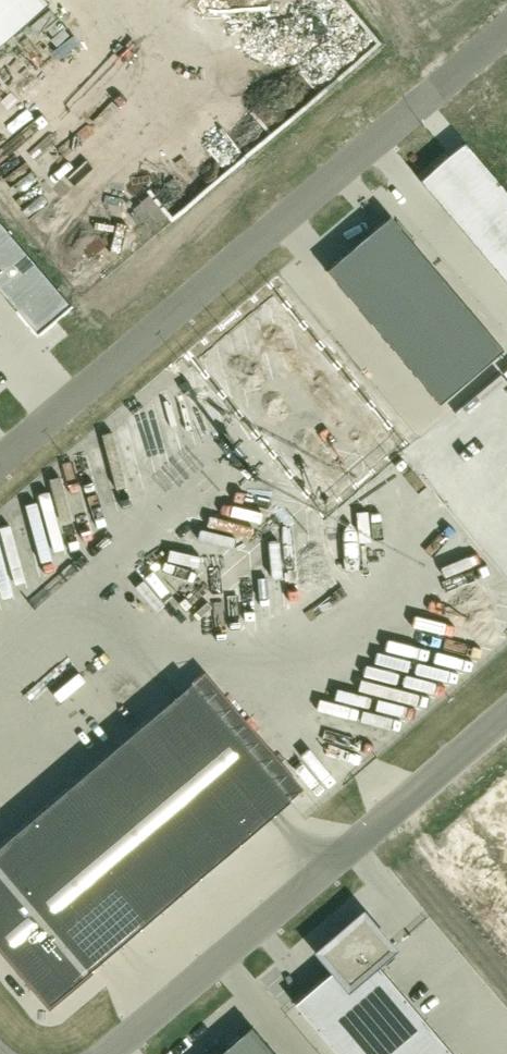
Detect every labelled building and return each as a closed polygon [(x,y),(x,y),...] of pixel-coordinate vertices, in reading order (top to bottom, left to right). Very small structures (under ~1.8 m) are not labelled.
[(48,2),(46,0),(0,0),(0,43),(48,2)] [(420,180),(506,283),(506,192),(465,142),(420,180)] [(390,216),(326,270),(439,404),(503,349),(390,216)] [(36,335),(71,306),(0,222),(0,292),(36,335)] [(281,274),(196,344),(330,507),(415,437),(281,274)] [(0,845),(0,947),(49,1005),(291,799),(192,682),(0,845)] [(294,1002),(338,1053),(455,1053),(376,961),(391,948),(362,914),(320,950),(335,968),(294,1002)] [(216,1053),(276,1053),(251,1024),(216,1053)]
